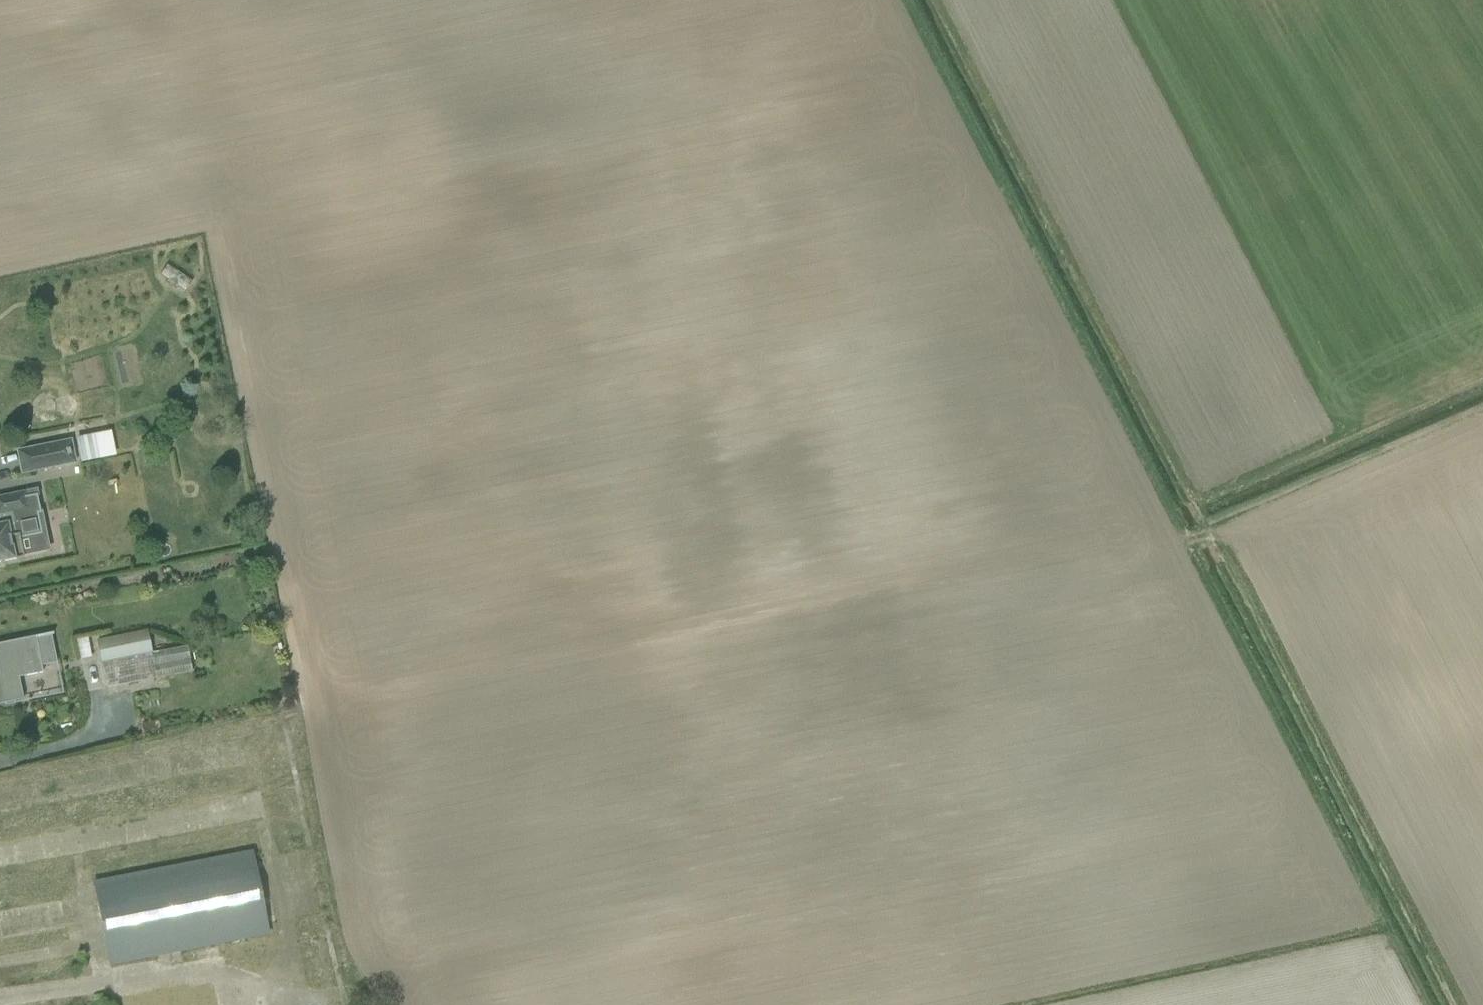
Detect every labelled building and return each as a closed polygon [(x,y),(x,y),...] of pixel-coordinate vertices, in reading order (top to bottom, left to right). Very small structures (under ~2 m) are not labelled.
[(35,448),(39,470),(75,463),(70,441),(35,448)] [(37,514),(40,513),(36,495),(26,497),(25,493),(0,498),(0,563),(23,558),(19,539),(41,534),(37,514)] [(192,672),(187,646),(150,654),(145,631),(97,641),(101,664),(106,689),(192,672)] [(5,706),(14,704),(14,701),(23,700),(18,678),(42,673),(41,666),(56,663),(50,635),(53,635),(52,633),(0,644),(0,704),(4,703),(5,706)] [(94,883),(110,965),(268,934),(251,851),(94,883)]
